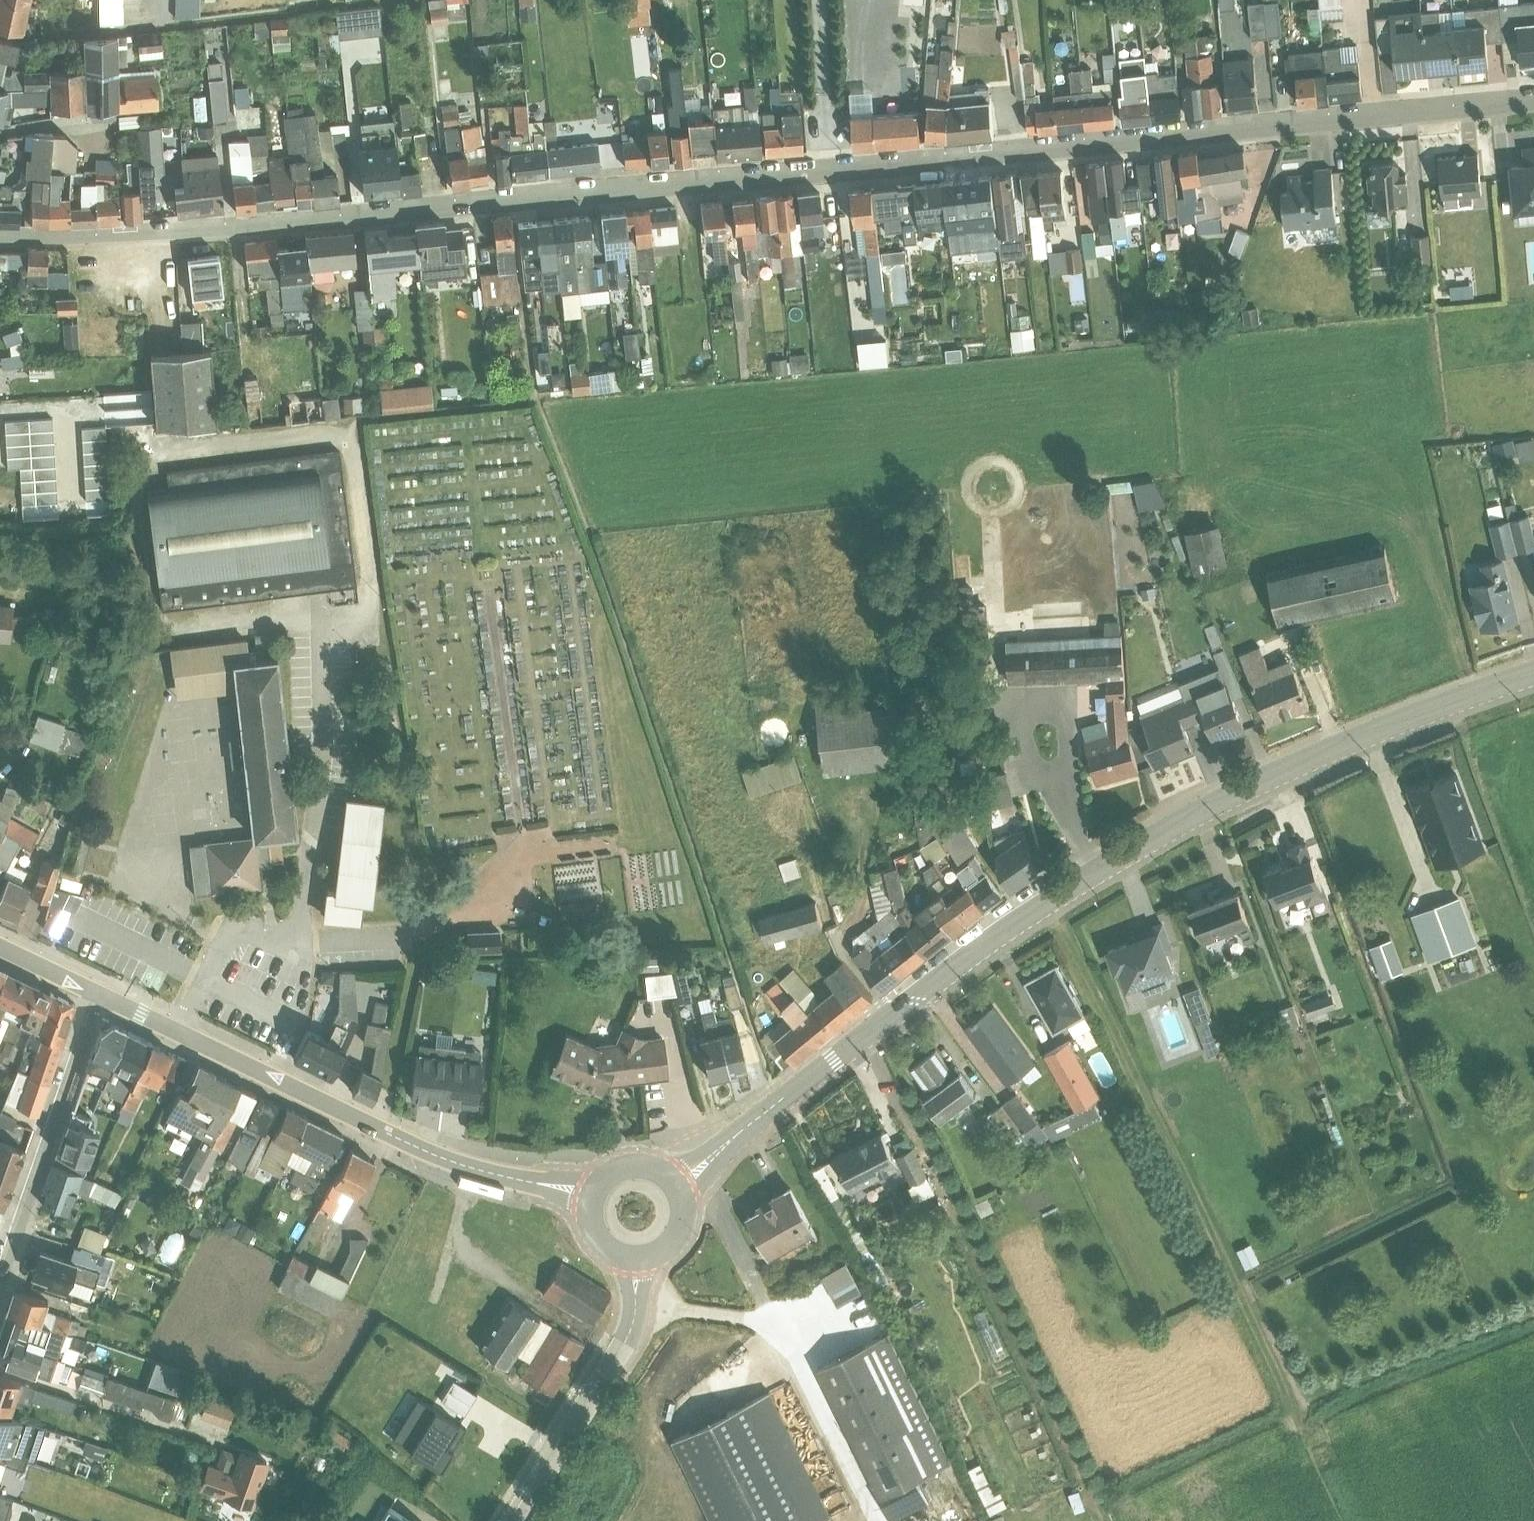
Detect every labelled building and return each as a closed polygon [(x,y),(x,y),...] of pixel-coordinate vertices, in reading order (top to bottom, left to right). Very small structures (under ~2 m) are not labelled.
[(0,0),(0,27),(37,32),(36,21),(27,21),(30,7),(0,0)] [(30,7),(51,11),(51,6),(63,6),(64,0),(0,0),(30,7)] [(79,27),(125,26),(124,0),(78,0),(79,27)] [(176,19),(201,16),(201,0),(176,0),(176,19)] [(429,1),(432,26),(449,24),(447,10),(460,8),(459,4),(469,3),(468,0),(435,0),(429,1)] [(520,22),(537,21),(536,7),(534,7),(533,0),(519,0),(520,22)] [(625,11),(650,8),(650,0),(624,0),(625,11)] [(1221,12),(1237,10),(1236,0),(1220,0),(1221,12)] [(1322,23),(1344,20),(1342,0),(1320,0),(1321,8),(1322,23)] [(1503,41),(1519,40),(1521,61),(1521,65),(1533,63),(1533,3),(1519,5),(1518,0),(1500,0),(1500,8),(1503,41)] [(1265,2),(1249,4),(1253,39),(1269,38),(1265,2)] [(1322,23),(1321,8),(1308,10),(1310,31),(1323,30),(1322,23)] [(1454,12),(1459,70),(1489,67),(1487,43),(1503,41),(1500,8),(1454,12)] [(380,9),(337,12),(340,39),(383,35),(380,9)] [(1428,73),(1422,15),(1422,11),(1390,14),(1391,18),(1376,19),(1379,54),(1400,52),(1401,63),(1395,63),(1397,76),(1428,73)] [(1422,15),(1428,73),(1459,70),(1454,12),(1422,15)] [(288,19),(270,20),(274,52),(291,51),(290,35),(288,36),(288,19)] [(268,21),(255,22),(256,38),(270,37),(268,21)] [(927,63),(921,144),(947,141),(951,94),(957,23),(950,22),(948,36),(943,36),(940,64),(927,63)] [(326,27),(319,27),(322,71),(327,71),(325,52),(340,51),(339,34),(326,35),(326,27)] [(1025,99),(1021,63),(1019,45),(1017,45),(1015,31),(1002,32),(1004,46),(1011,46),(1017,100),(1025,99)] [(161,32),(137,35),(140,59),(164,57),(161,32)] [(498,34),(487,34),(490,73),(493,73),(493,93),(526,92),(522,41),(499,43),(498,34)] [(116,37),(117,66),(128,65),(128,36),(116,37)] [(1198,37),(1199,51),(1213,50),(1212,36),(1198,37)] [(85,69),(87,108),(119,106),(117,73),(117,66),(116,37),(83,39),(85,69)] [(1199,51),(1198,37),(1185,38),(1190,86),(1185,87),(1188,116),(1206,115),(1200,57),(1199,51)] [(6,60),(17,61),(18,42),(0,39),(0,58),(6,60)] [(1519,40),(1503,41),(1505,62),(1521,61),(1519,40)] [(1325,49),(1330,103),(1363,99),(1363,98),(1357,46),(1325,49)] [(1183,49),(1176,49),(1177,62),(1184,62),(1183,49)] [(1330,103),(1325,49),(1290,54),(1291,57),(1286,58),(1288,78),(1294,78),(1295,92),(1298,91),(1300,106),(1330,103)] [(1081,70),(1087,128),(1117,125),(1112,82),(1117,81),(1114,54),(1104,55),(1106,82),(1093,84),(1092,69),(1081,70)] [(1200,57),(1206,115),(1224,113),(1220,83),(1216,83),(1213,55),(1200,57)] [(691,153),(685,99),(681,57),(670,58),(674,107),(669,107),(674,164),(692,162),(691,153)] [(50,87),(49,69),(13,69),(12,75),(5,75),(6,60),(0,58),(0,88),(7,89),(50,87)] [(1151,99),(1148,73),(1146,58),(1122,60),(1125,94),(1121,94),(1124,124),(1153,121),(1151,99)] [(1254,58),(1224,61),(1229,113),(1260,110),(1254,58)] [(1021,63),(1025,99),(1029,133),(1059,131),(1056,100),(1041,101),(1040,94),(1037,94),(1033,61),(1021,63)] [(222,63),(207,64),(213,124),(228,123),(222,63)] [(50,87),(51,103),(52,111),(87,108),(85,69),(49,69),(50,87)] [(117,73),(119,106),(119,111),(159,109),(156,69),(117,73)] [(1056,100),(1059,131),(1087,128),(1081,70),(1070,72),(1072,94),(1056,96),(1056,100)] [(1148,73),(1151,99),(1180,96),(1178,75),(1160,76),(1160,72),(1148,73)] [(758,114),(762,157),(765,156),(784,155),(779,92),(778,77),(772,78),(773,89),(769,89),(771,113),(758,114)] [(0,88),(0,126),(9,125),(14,104),(51,103),(50,87),(7,89),(0,88)] [(248,87),(234,88),(236,108),(249,107),(248,87)] [(712,110),(716,151),(717,160),(762,157),(758,114),(757,107),(756,87),(745,88),(747,109),(745,109),(745,107),(712,110)] [(951,94),(947,141),(994,136),(989,89),(977,89),(977,93),(951,94)] [(779,92),(784,155),(803,153),(798,90),(779,92)] [(854,117),(874,116),(873,92),(851,93),(852,117),(854,117)] [(206,96),(193,97),(195,121),(208,121),(206,96)] [(662,96),(655,97),(657,112),(652,113),(654,133),(666,132),(662,96)] [(1151,99),(1153,121),(1182,118),(1180,96),(1151,99)] [(685,99),(691,153),(716,151),(712,110),(712,106),(700,107),(699,98),(685,99)] [(411,102),(400,103),(402,128),(414,127),(411,102)] [(458,105),(442,107),(445,126),(461,124),(461,128),(445,130),(452,188),(471,186),(489,184),(481,126),(471,127),(470,120),(472,120),(471,111),(459,112),(458,105)] [(527,105),(514,106),(517,135),(529,134),(528,123),(527,105)] [(303,108),(288,110),(288,117),(304,115),(303,108)] [(305,127),(313,206),(340,203),(337,174),(325,175),(323,159),(348,156),(344,126),(332,127),(332,129),(319,131),(317,114),(304,115),(305,127)] [(877,116),(877,147),(921,144),(919,114),(877,116)] [(140,115),(119,116),(120,128),(141,127),(140,115)] [(305,127),(304,115),(288,117),(285,117),(292,178),(297,178),(297,182),(293,183),(294,194),(298,194),(299,207),(313,206),(305,127)] [(874,116),(854,117),(854,149),(877,147),(877,116),(874,116)] [(556,121),(544,122),(546,140),(558,139),(556,121)] [(509,136),(513,181),(549,176),(547,149),(546,140),(544,122),(528,123),(529,134),(517,135),(509,136)] [(137,129),(138,140),(139,151),(142,201),(157,200),(156,183),(165,183),(161,130),(161,127),(137,129)] [(213,127),(179,128),(181,139),(214,137),(213,127)] [(138,140),(137,129),(117,130),(117,133),(118,142),(119,141),(138,140)] [(513,181),(509,136),(508,130),(499,131),(500,139),(491,140),(496,183),(513,181)] [(651,166),(648,134),(626,135),(626,131),(623,132),(626,168),(651,166)] [(648,134),(651,166),(669,164),(666,132),(654,133),(648,134)] [(425,133),(414,135),(417,158),(428,156),(425,133)] [(12,186),(13,189),(22,190),(26,191),(32,189),(33,179),(51,179),(51,170),(53,134),(27,135),(22,178),(12,186)] [(53,134),(51,170),(64,171),(69,171),(70,171),(76,171),(76,169),(78,146),(66,135),(53,134)] [(249,141),(256,209),(276,207),(274,189),(272,189),(266,135),(248,137),(249,141)] [(256,209),(249,141),(229,144),(237,213),(257,211),(256,209)] [(547,149),(549,176),(601,170),(597,144),(547,149)] [(403,194),(399,164),(398,148),(359,152),(364,196),(402,192),(402,195),(403,194)] [(1512,168),(1518,226),(1533,225),(1533,149),(1526,150),(1527,166),(1512,168)] [(1195,212),(1196,222),(1200,233),(1225,231),(1221,205),(1245,202),(1241,176),(1249,175),(1244,150),(1199,158),(1203,182),(1197,183),(1199,198),(1205,198),(1207,211),(1195,212)] [(142,201),(139,151),(129,152),(129,163),(128,163),(129,181),(123,181),(125,221),(143,220),(142,201)] [(1178,198),(1180,212),(1181,223),(1196,222),(1195,212),(1207,211),(1205,198),(1199,198),(1197,183),(1203,182),(1199,158),(1198,152),(1180,155),(1187,197),(1178,198)] [(181,188),(176,189),(179,217),(225,213),(217,155),(181,158),(184,186),(184,188),(181,188)] [(1140,184),(1142,199),(1159,197),(1161,214),(1180,212),(1178,198),(1173,155),(1155,157),(1156,167),(1152,167),(1152,163),(1139,164),(1139,163),(1137,163),(1140,184)] [(1444,199),(1474,196),(1482,196),(1479,155),(1464,156),(1465,158),(1457,159),(1457,157),(1439,159),(1442,199),(1444,199)] [(95,170),(96,170),(114,172),(118,172),(118,160),(95,158),(95,170)] [(1106,162),(1113,220),(1115,239),(1128,237),(1125,211),(1143,209),(1142,205),(1142,199),(1140,184),(1126,185),(1125,160),(1106,162)] [(399,164),(403,194),(422,193),(418,161),(399,164)] [(1113,220),(1106,162),(1086,164),(1093,223),(1113,220)] [(1373,174),(1369,178),(1369,192),(1373,195),(1374,212),(1393,210),(1398,203),(1409,202),(1407,175),(1400,175),(1399,166),(1394,162),(1372,164),(1373,174)] [(1289,192),(1282,193),(1286,230),(1338,225),(1332,169),(1314,171),(1315,182),(1305,183),(1305,176),(1288,177),(1289,192)] [(51,170),(51,179),(49,226),(71,225),(70,188),(64,188),(64,171),(51,170)] [(70,188),(71,225),(98,223),(96,170),(95,170),(85,170),(85,172),(76,171),(70,171),(70,188)] [(96,170),(98,223),(121,221),(120,193),(108,193),(108,184),(114,184),(114,172),(96,170)] [(1040,174),(1047,229),(1056,228),(1055,217),(1067,215),(1063,171),(1040,174)] [(1047,229),(1040,174),(1040,172),(1019,175),(1023,216),(1027,215),(1033,215),(1037,258),(1050,256),(1049,252),(1047,229)] [(1000,236),(1003,260),(1027,257),(1025,233),(1020,234),(1013,175),(992,177),(1000,236)] [(975,236),(976,254),(989,252),(990,265),(1003,264),(1003,260),(1000,236),(992,177),(972,180),(978,235),(975,236)] [(26,191),(25,209),(25,225),(49,226),(51,179),(33,179),(32,189),(26,191)] [(944,182),(950,228),(952,253),(962,252),(963,263),(977,262),(976,254),(975,236),(971,236),(965,180),(944,182)] [(898,187),(873,189),(876,218),(885,217),(887,233),(904,231),(906,245),(918,244),(917,231),(950,228),(944,182),(902,186),(900,187),(898,187)] [(11,200),(13,189),(12,186),(2,184),(1,187),(0,187),(0,200),(11,200)] [(274,189),(276,207),(276,210),(289,208),(286,188),(274,189)] [(20,225),(21,209),(25,209),(26,191),(22,190),(13,189),(11,200),(0,200),(0,224),(20,225)] [(876,218),(873,189),(852,191),(860,255),(867,254),(875,325),(888,323),(876,218)] [(800,223),(804,255),(807,283),(811,283),(809,270),(816,270),(814,252),(820,251),(818,237),(822,237),(820,222),(822,222),(820,194),(820,193),(797,195),(800,223)] [(775,198),(781,256),(783,283),(785,294),(797,293),(794,256),(804,255),(800,223),(795,223),(793,196),(775,198)] [(1474,196),(1444,199),(1445,210),(1474,208),(1474,196)] [(765,229),(768,253),(768,257),(781,256),(775,198),(757,200),(760,229),(765,229)] [(739,261),(729,262),(735,321),(739,320),(746,320),(741,279),(749,278),(749,282),(758,281),(757,276),(760,276),(758,254),(755,230),(752,200),(732,202),(739,261)] [(715,264),(729,262),(722,203),(702,205),(704,239),(713,238),(715,264)] [(650,211),(653,245),(679,242),(677,224),(676,208),(650,211)] [(626,214),(630,253),(632,274),(639,273),(640,284),(657,282),(654,256),(653,245),(650,211),(626,214)] [(607,260),(609,288),(611,288),(628,286),(624,254),(630,253),(626,214),(602,216),(606,252),(607,260)] [(482,290),(484,307),(521,303),(511,216),(493,218),(499,273),(480,275),(482,290)] [(589,217),(593,253),(606,252),(602,216),(589,217)] [(572,219),(580,292),(590,291),(590,290),(609,288),(607,260),(594,261),(593,253),(589,217),(572,219)] [(555,221),(562,290),(563,294),(579,292),(580,292),(572,219),(555,221)] [(537,223),(543,289),(544,292),(562,290),(555,221),(537,223)] [(1095,233),(1083,234),(1088,277),(1100,276),(1098,256),(1115,254),(1111,222),(1099,224),(1102,244),(1097,244),(1095,233)] [(543,289),(537,223),(519,224),(525,291),(543,289)] [(418,234),(421,265),(422,281),(467,277),(462,230),(446,232),(445,224),(417,226),(418,234)] [(1156,229),(1159,244),(1172,242),(1169,227),(1156,229)] [(755,230),(758,254),(768,253),(765,229),(760,229),(755,230)] [(371,289),(372,299),(397,296),(395,274),(401,274),(400,267),(421,265),(418,234),(388,237),(387,230),(365,232),(371,289)] [(1237,230),(1228,253),(1240,258),(1249,234),(1237,230)] [(310,263),(312,284),(335,281),(334,271),(340,271),(339,267),(357,265),(354,233),(307,238),(309,262),(310,263)] [(1429,236),(1412,237),(1415,269),(1432,267),(1429,236)] [(1522,275),(1533,274),(1533,236),(1520,237),(1522,275)] [(276,241),(284,311),(303,309),(303,311),(314,310),(312,284),(310,263),(309,262),(307,238),(306,238),(307,247),(305,247),(306,249),(294,250),(294,255),(290,255),(290,253),(289,251),(289,250),(288,250),(287,250),(285,250),(278,250),(277,241),(276,241)] [(284,311),(276,241),(245,244),(248,273),(259,272),(261,289),(267,289),(269,314),(271,314),(272,327),(285,325),(284,311)] [(653,245),(654,256),(680,253),(679,242),(653,245)] [(29,249),(28,286),(58,287),(69,287),(69,273),(48,273),(49,250),(29,249)] [(1049,252),(1050,256),(1052,274),(1083,271),(1080,250),(1049,252)] [(221,256),(188,259),(193,298),(225,294),(221,256)] [(828,262),(819,262),(820,283),(830,282),(828,262)] [(978,271),(967,272),(969,291),(980,290),(978,271)] [(1203,287),(1204,297),(1214,296),(1213,284),(1208,285),(1208,286),(1203,287)] [(1204,297),(1203,287),(1188,288),(1189,298),(1204,297)] [(1475,287),(1451,290),(1452,299),(1476,296),(1475,287)] [(372,299),(371,289),(355,291),(359,331),(363,331),(364,346),(376,345),(375,329),(372,299)] [(484,307),(482,290),(472,291),(474,307),(471,326),(480,326),(484,307)] [(579,292),(563,294),(564,318),(566,318),(581,317),(579,292)] [(77,299),(57,299),(58,314),(78,312),(77,299)] [(987,356),(986,346),(982,305),(973,306),(974,323),(976,323),(977,329),(968,330),(968,333),(970,333),(972,358),(987,356)] [(1259,308),(1243,310),(1245,325),(1260,323),(1259,308)] [(1155,312),(1157,327),(1173,326),(1172,310),(1158,311),(1155,312)] [(1128,311),(1114,315),(1118,329),(1132,324),(1128,311)] [(1008,312),(999,313),(1000,330),(1010,329),(1008,312)] [(1157,327),(1155,312),(1143,313),(1147,342),(1158,341),(1157,327)] [(1029,315),(1012,317),(1014,329),(1030,327),(1029,315)] [(1089,318),(1076,319),(1077,332),(1091,330),(1089,318)] [(183,354),(204,352),(202,322),(181,323),(183,354)] [(1,347),(0,347),(0,361),(17,357),(9,323),(0,325),(0,342),(1,347)] [(375,329),(376,345),(388,344),(386,328),(375,329)] [(1034,329),(1012,331),(1014,351),(1036,349),(1034,337),(1034,329)] [(887,340),(859,342),(862,367),(889,365),(887,340)] [(986,346),(987,356),(1012,353),(1011,344),(986,346)] [(963,347),(949,348),(951,362),(964,361),(964,358),(963,347)] [(642,374),(641,358),(640,349),(633,349),(634,371),(621,372),(623,387),(644,385),(642,374)] [(204,352),(183,354),(151,356),(151,357),(154,392),(157,424),(157,427),(217,427),(211,351),(204,352)] [(918,352),(903,354),(904,365),(919,363),(918,352)] [(810,354),(791,356),(793,374),(796,374),(812,373),(810,354)] [(642,374),(644,385),(644,387),(644,390),(651,390),(653,389),(651,373),(652,372),(651,357),(641,358),(642,374)] [(787,359),(772,361),(773,376),(789,374),(787,359)] [(590,393),(588,375),(588,372),(582,373),(581,362),(571,363),(574,395),(590,393)] [(54,365),(30,366),(30,377),(55,376),(54,365)] [(588,375),(590,393),(620,390),(618,371),(588,375)] [(258,379),(244,380),(248,408),(261,406),(258,379)] [(433,385),(381,391),(383,413),(435,407),(433,385)] [(338,398),(324,400),(326,420),(328,420),(338,419),(341,418),(338,398)] [(360,398),(345,399),(345,414),(361,412),(360,398)] [(10,464),(11,499),(47,498),(45,412),(0,413),(0,464),(10,464)] [(73,492),(96,492),(96,421),(73,421),(73,492)] [(1517,443),(1521,462),(1533,459),(1533,439),(1517,443)] [(1515,440),(1493,446),(1498,461),(1519,455),(1515,440)] [(170,490),(148,493),(163,610),(323,590),(357,586),(340,452),(167,473),(170,490)] [(1154,480),(1134,484),(1140,511),(1160,506),(1154,480)] [(1519,553),(1533,549),(1533,531),(1530,516),(1511,520),(1519,553)] [(1519,553),(1511,520),(1490,526),(1498,558),(1519,553)] [(1220,525),(1187,532),(1195,571),(1228,563),(1220,525)] [(1384,544),(1268,571),(1282,629),(1397,601),(1384,544)] [(30,579),(32,556),(0,553),(0,577),(30,579)] [(1485,582),(1472,585),(1483,629),(1518,620),(1503,560),(1481,565),(1485,582)] [(1232,589),(1237,603),(1250,597),(1245,584),(1232,589)] [(973,586),(960,587),(964,645),(989,644),(987,604),(975,604),(973,586)] [(299,602),(280,605),(281,613),(300,610),(299,602)] [(11,642),(12,639),(35,641),(37,617),(14,615),(15,604),(0,603),(0,641),(11,642)] [(1106,632),(1008,641),(1010,685),(1107,680),(1110,736),(1087,742),(1098,784),(1139,772),(1133,750),(1125,695),(1127,695),(1119,620),(1104,622),(1106,632)] [(1208,622),(1199,624),(1202,645),(1211,644),(1208,622)] [(249,662),(248,652),(246,640),(171,650),(177,697),(236,690),(241,737),(228,739),(231,762),(243,760),(252,836),(189,843),(195,896),(261,888),(262,888),(259,864),(270,862),(271,866),(272,866),(272,862),(284,861),(281,836),(297,834),(291,782),(277,659),(257,661),(249,662)] [(1260,646),(1240,654),(1268,723),(1310,706),(1291,659),(1269,668),(1260,646)] [(1184,698),(1195,723),(1206,719),(1216,743),(1246,731),(1233,699),(1244,695),(1225,649),(1214,653),(1220,668),(1178,685),(1179,688),(1184,698)] [(249,662),(257,661),(256,651),(248,652),(249,662)] [(861,688),(816,694),(821,738),(826,774),(906,765),(899,703),(863,707),(861,688)] [(1184,698),(1179,688),(1139,704),(1142,714),(1141,715),(1151,742),(1146,744),(1156,768),(1194,752),(1185,728),(1195,723),(1184,698)] [(38,716),(30,739),(93,759),(101,738),(63,726),(64,724),(38,716)] [(795,755),(744,772),(752,797),(761,794),(803,780),(795,755)] [(988,798),(979,800),(983,821),(992,819),(992,821),(1003,818),(1001,807),(1015,804),(1008,773),(985,778),(988,798)] [(1456,774),(1410,792),(1438,868),(1485,851),(1456,774)] [(3,840),(6,833),(9,819),(17,789),(7,786),(2,800),(0,799),(0,845),(3,840)] [(382,810),(379,830),(382,830),(385,802),(346,797),(338,861),(341,862),(348,863),(349,851),(347,850),(352,807),(382,810)] [(348,863),(341,862),(337,888),(329,887),(325,919),(362,923),(364,901),(370,902),(379,830),(382,810),(352,807),(347,850),(349,851),(348,863)] [(931,865),(936,862),(949,853),(927,816),(917,822),(922,848),(920,848),(931,865)] [(16,918),(29,887),(21,884),(27,872),(10,863),(20,842),(31,848),(38,833),(9,819),(6,833),(3,840),(0,845),(0,874),(4,876),(8,877),(0,895),(0,910),(16,918)] [(964,822),(943,835),(958,860),(980,846),(964,822)] [(74,827),(64,866),(81,871),(90,831),(74,827)] [(1026,831),(995,840),(999,864),(997,865),(1011,893),(1039,873),(1026,831)] [(1283,866),(1265,873),(1278,906),(1304,896),(1308,907),(1328,899),(1307,844),(1289,851),(1294,865),(1284,869),(1283,866)] [(551,896),(592,887),(584,852),(543,861),(551,896)] [(980,876),(985,872),(976,857),(971,860),(980,876)] [(52,891),(54,885),(60,864),(43,859),(32,895),(50,901),(52,891)] [(798,859),(780,864),(786,881),(803,876),(798,859)] [(970,887),(986,912),(1002,899),(985,872),(980,876),(971,860),(959,868),(970,887)] [(930,904),(952,937),(986,912),(970,887),(959,896),(953,889),(951,891),(948,892),(939,879),(943,876),(936,862),(931,865),(924,870),(933,903),(930,904)] [(886,870),(894,909),(927,957),(952,937),(930,904),(929,903),(914,913),(909,906),(898,867),(886,870)] [(894,909),(886,870),(872,873),(874,884),(871,884),(879,920),(894,909)] [(62,878),(61,887),(80,892),(82,883),(62,878)] [(52,891),(50,901),(55,903),(69,910),(74,912),(75,913),(83,896),(54,885),(52,891)] [(848,889),(828,895),(830,903),(851,897),(848,889)] [(1210,904),(1191,911),(1204,944),(1241,930),(1246,943),(1256,939),(1238,894),(1215,902),(1216,906),(1212,908),(1210,904)] [(1435,909),(1452,954),(1476,946),(1459,899),(1435,909)] [(816,902),(752,922),(758,939),(765,937),(767,944),(775,941),(777,949),(788,946),(786,939),(824,927),(816,902)] [(69,910),(55,903),(44,929),(57,935),(69,910)] [(894,909),(879,920),(915,967),(927,957),(894,909)] [(1452,954),(1435,909),(1412,917),(1429,963),(1452,954)] [(876,942),(903,977),(915,967),(879,920),(871,926),(881,938),(876,942)] [(1134,942),(1109,952),(1117,974),(1120,973),(1128,992),(1142,986),(1146,996),(1171,987),(1169,982),(1176,979),(1173,974),(1176,973),(1169,954),(1173,953),(1162,925),(1132,936),(1134,942)] [(501,931),(468,932),(469,953),(502,952),(501,931)] [(903,977),(876,942),(871,936),(864,941),(860,935),(854,939),(853,954),(883,993),(903,977)] [(1392,942),(1370,950),(1382,981),(1404,973),(1392,942)] [(645,962),(643,963),(644,973),(660,970),(657,954),(644,956),(645,962)] [(671,972),(676,994),(679,1005),(692,1002),(684,962),(669,965),(671,972)] [(473,968),(471,981),(496,984),(497,971),(473,968)] [(1057,968),(1026,985),(1055,1036),(1069,1028),(1075,1039),(1091,1030),(1057,968)] [(423,970),(422,984),(441,986),(442,971),(423,970)] [(0,985),(0,1042),(2,1037),(11,1016),(24,1021),(38,987),(7,971),(0,985)] [(334,1044),(324,1039),(308,1031),(294,1059),(332,1079),(358,1023),(356,1022),(358,1016),(355,972),(340,973),(340,1010),(334,1023),(342,1027),(334,1044)] [(676,994),(671,972),(645,975),(646,981),(638,982),(641,1000),(676,994)] [(733,975),(722,978),(730,1009),(742,1005),(733,975)] [(782,1008),(792,999),(778,984),(765,994),(780,1014),(784,1011),(782,1008)] [(1,1061),(5,1053),(10,1055),(22,1027),(31,1031),(30,1033),(33,1035),(51,993),(38,987),(24,1021),(11,1016),(2,1037),(0,1042),(0,1061),(1,1061)] [(1198,1020),(1192,989),(1181,991),(1188,1022),(1198,1020)] [(51,993),(33,1035),(62,1046),(76,1005),(51,993)] [(1332,996),(1305,1005),(1310,1018),(1337,1009),(1332,996)] [(376,1004),(373,1020),(386,1023),(389,1006),(376,1004)] [(1294,1006),(1279,1012),(1286,1031),(1301,1026),(1294,1006)] [(973,1025),(967,1029),(1008,1086),(1022,1076),(1029,1085),(1043,1075),(994,1009),(979,1020),(978,1019),(972,1024),(973,1025)] [(729,1075),(717,1020),(715,1011),(694,1016),(709,1080),(729,1075)] [(717,1020),(729,1075),(737,1073),(736,1069),(747,1066),(735,1016),(717,1020)] [(794,1024),(789,1017),(767,1035),(764,1042),(769,1047),(794,1024)] [(1207,1019),(1195,1024),(1208,1058),(1220,1053),(1207,1019)] [(342,1027),(334,1023),(332,1022),(324,1039),(334,1044),(342,1027)] [(794,1024),(769,1047),(778,1058),(785,1051),(794,1062),(797,1065),(820,1046),(799,1022),(796,1026),(794,1024)] [(354,1089),(352,1092),(372,1102),(383,1079),(393,1028),(388,1027),(368,1023),(364,1043),(377,1045),(372,1074),(363,1069),(354,1088),(354,1089)] [(105,1086),(128,1032),(112,1024),(108,1033),(101,1030),(84,1080),(104,1089),(105,1086)] [(567,1035),(551,1074),(573,1082),(575,1087),(591,1093),(595,1091),(601,1094),(608,1078),(609,1078),(621,1083),(667,1077),(663,1036),(644,1038),(622,1029),(616,1043),(592,1045),(567,1035)] [(128,1032),(105,1086),(111,1089),(104,1105),(121,1113),(124,1105),(152,1044),(128,1032)] [(33,1035),(30,1033),(25,1044),(39,1049),(28,1074),(49,1083),(62,1046),(33,1035)] [(443,1107),(451,1046),(452,1034),(437,1033),(436,1045),(435,1045),(435,1046),(420,1045),(420,1053),(416,1053),(411,1099),(429,1101),(429,1105),(443,1107)] [(1076,1112),(1084,1126),(1102,1115),(1094,1102),(1101,1098),(1070,1043),(1045,1056),(1076,1112)] [(152,1044),(124,1105),(128,1107),(135,1110),(149,1081),(174,1092),(188,1061),(152,1044)] [(451,1046),(443,1107),(458,1109),(459,1105),(476,1107),(481,1051),(466,1050),(466,1048),(451,1046)] [(785,1051),(778,1058),(776,1059),(785,1070),(794,1062),(785,1051)] [(936,1052),(910,1071),(925,1091),(921,1094),(941,1122),(976,1096),(956,1069),(951,1072),(936,1052)] [(190,1187),(239,1086),(198,1066),(184,1094),(180,1092),(166,1120),(203,1138),(181,1183),(190,1187)] [(49,1083),(28,1074),(18,1070),(6,1103),(39,1114),(49,1083)] [(239,1086),(190,1187),(198,1191),(206,1174),(208,1175),(219,1150),(223,1152),(238,1120),(243,1122),(257,1095),(239,1086)] [(1023,1133),(1037,1122),(1017,1095),(1003,1105),(1023,1133)] [(245,1172),(266,1132),(279,1105),(271,1102),(262,1098),(260,1096),(229,1158),(238,1169),(245,1172)] [(1023,1133),(1003,1105),(989,1116),(1005,1138),(1008,1136),(1012,1142),(1015,1140),(1020,1148),(1027,1143),(1032,1151),(1049,1138),(1042,1128),(1037,1122),(1023,1133)] [(266,1132),(245,1172),(253,1175),(259,1165),(280,1176),(283,1169),(308,1119),(287,1109),(273,1136),(266,1132)] [(59,1153),(85,1162),(88,1163),(99,1134),(92,1131),(93,1127),(89,1125),(91,1118),(73,1112),(59,1153)] [(1042,1128),(1049,1138),(1053,1141),(1055,1140),(1084,1126),(1076,1112),(1042,1128)] [(0,1114),(0,1124),(13,1130),(17,1121),(0,1113),(0,1114)] [(308,1119),(283,1169),(290,1172),(292,1167),(298,1170),(291,1181),(311,1193),(322,1174),(324,1175),(343,1136),(308,1119)] [(884,1137),(836,1162),(853,1194),(901,1170),(884,1137)] [(4,1213),(26,1151),(22,1149),(22,1148),(0,1140),(0,1211),(4,1213)] [(914,1150),(897,1159),(911,1186),(908,1188),(916,1202),(935,1193),(914,1150)] [(352,1151),(314,1220),(325,1227),(331,1216),(342,1222),(374,1163),(352,1151)] [(55,1164),(80,1174),(85,1162),(59,1153),(55,1164)] [(775,1199),(788,1192),(768,1154),(754,1161),(775,1199)] [(80,1174),(55,1164),(53,1164),(43,1192),(46,1194),(42,1205),(43,1205),(68,1214),(83,1175),(80,1174)] [(823,1167),(811,1173),(826,1205),(839,1199),(823,1167)] [(96,1181),(89,1195),(114,1207),(121,1193),(96,1181)] [(762,1212),(749,1219),(752,1224),(749,1225),(774,1269),(804,1252),(803,1249),(818,1240),(791,1191),(788,1192),(772,1201),(775,1205),(762,1212)] [(841,1198),(829,1205),(852,1243),(864,1235),(841,1198)] [(982,1203),(975,1206),(982,1220),(995,1213),(988,1200),(982,1203)] [(775,1205),(772,1201),(759,1208),(762,1212),(775,1205)] [(242,1224),(236,1236),(249,1243),(255,1231),(242,1224)] [(163,1225),(145,1250),(158,1259),(176,1234),(163,1225)] [(85,1226),(78,1245),(81,1246),(100,1253),(107,1234),(85,1226)] [(288,1264),(342,1293),(368,1240),(366,1239),(364,1238),(350,1238),(350,1251),(339,1274),(317,1263),(315,1266),(293,1255),(288,1264)] [(38,1260),(33,1275),(47,1280),(45,1286),(66,1294),(67,1291),(88,1299),(93,1286),(95,1287),(96,1284),(106,1286),(113,1263),(105,1260),(107,1256),(100,1253),(81,1246),(80,1248),(74,1246),(69,1260),(41,1251),(41,1252),(39,1252),(37,1259),(38,1260)] [(1251,1246),(1237,1253),(1246,1271),(1260,1264),(1251,1246)] [(562,1263),(542,1295),(592,1326),(612,1295),(562,1263)] [(342,1293),(288,1264),(271,1300),(325,1327),(342,1293)] [(846,1266),(822,1278),(838,1308),(862,1296),(846,1266)] [(7,1311),(67,1331),(76,1334),(76,1333),(85,1336),(88,1327),(80,1324),(81,1321),(45,1310),(48,1301),(15,1290),(7,1311)] [(75,1297),(70,1310),(84,1315),(89,1302),(75,1297)] [(512,1302),(481,1352),(508,1368),(516,1356),(529,1364),(521,1378),(553,1398),(568,1373),(585,1347),(512,1302)] [(7,1311),(0,1333),(0,1361),(6,1363),(18,1332),(45,1341),(41,1351),(58,1357),(67,1331),(7,1311)] [(18,1332),(6,1363),(50,1378),(58,1357),(41,1351),(45,1341),(18,1332)] [(816,1371),(890,1520),(894,1520),(931,1503),(920,1481),(951,1466),(887,1336),(816,1371)] [(156,1361),(148,1383),(179,1394),(187,1372),(156,1361)] [(101,1394),(108,1375),(108,1373),(85,1366),(78,1388),(100,1396),(101,1394)] [(11,1415),(15,1400),(31,1405),(32,1400),(71,1413),(76,1401),(22,1382),(5,1377),(2,1376),(0,1375),(0,1411),(11,1415)] [(108,1375),(101,1394),(111,1398),(141,1409),(142,1405),(159,1411),(157,1416),(169,1420),(171,1417),(181,1420),(182,1417),(185,1418),(190,1405),(176,1400),(177,1399),(108,1375)] [(455,1383),(443,1403),(465,1417),(478,1397),(455,1383)] [(672,1442),(711,1520),(828,1520),(832,1519),(770,1394),(672,1442)] [(447,1447),(460,1426),(419,1400),(393,1441),(442,1471),(454,1452),(447,1447)] [(27,1459),(35,1462),(46,1428),(38,1425),(11,1415),(0,1411),(0,1450),(27,1459)] [(447,1447),(454,1452),(467,1431),(460,1426),(447,1447)] [(86,1441),(82,1452),(103,1459),(106,1448),(86,1441)] [(209,1466),(203,1486),(225,1494),(251,1502),(253,1496),(256,1497),(269,1459),(240,1450),(238,1454),(223,1449),(217,1468),(209,1466)] [(6,1463),(24,1469),(27,1459),(0,1450),(0,1461),(6,1463)] [(981,1467),(969,1472),(991,1518),(1002,1512),(997,1501),(1001,1499),(996,1488),(992,1490),(981,1467)] [(1061,1495),(1065,1514),(1076,1512),(1071,1492),(1061,1495)] [(13,1499),(0,1495),(0,1520),(6,1520),(13,1499)] [(390,1513),(403,1520),(438,1520),(400,1498),(390,1513)] [(390,1513),(385,1520),(403,1520),(390,1513)]
